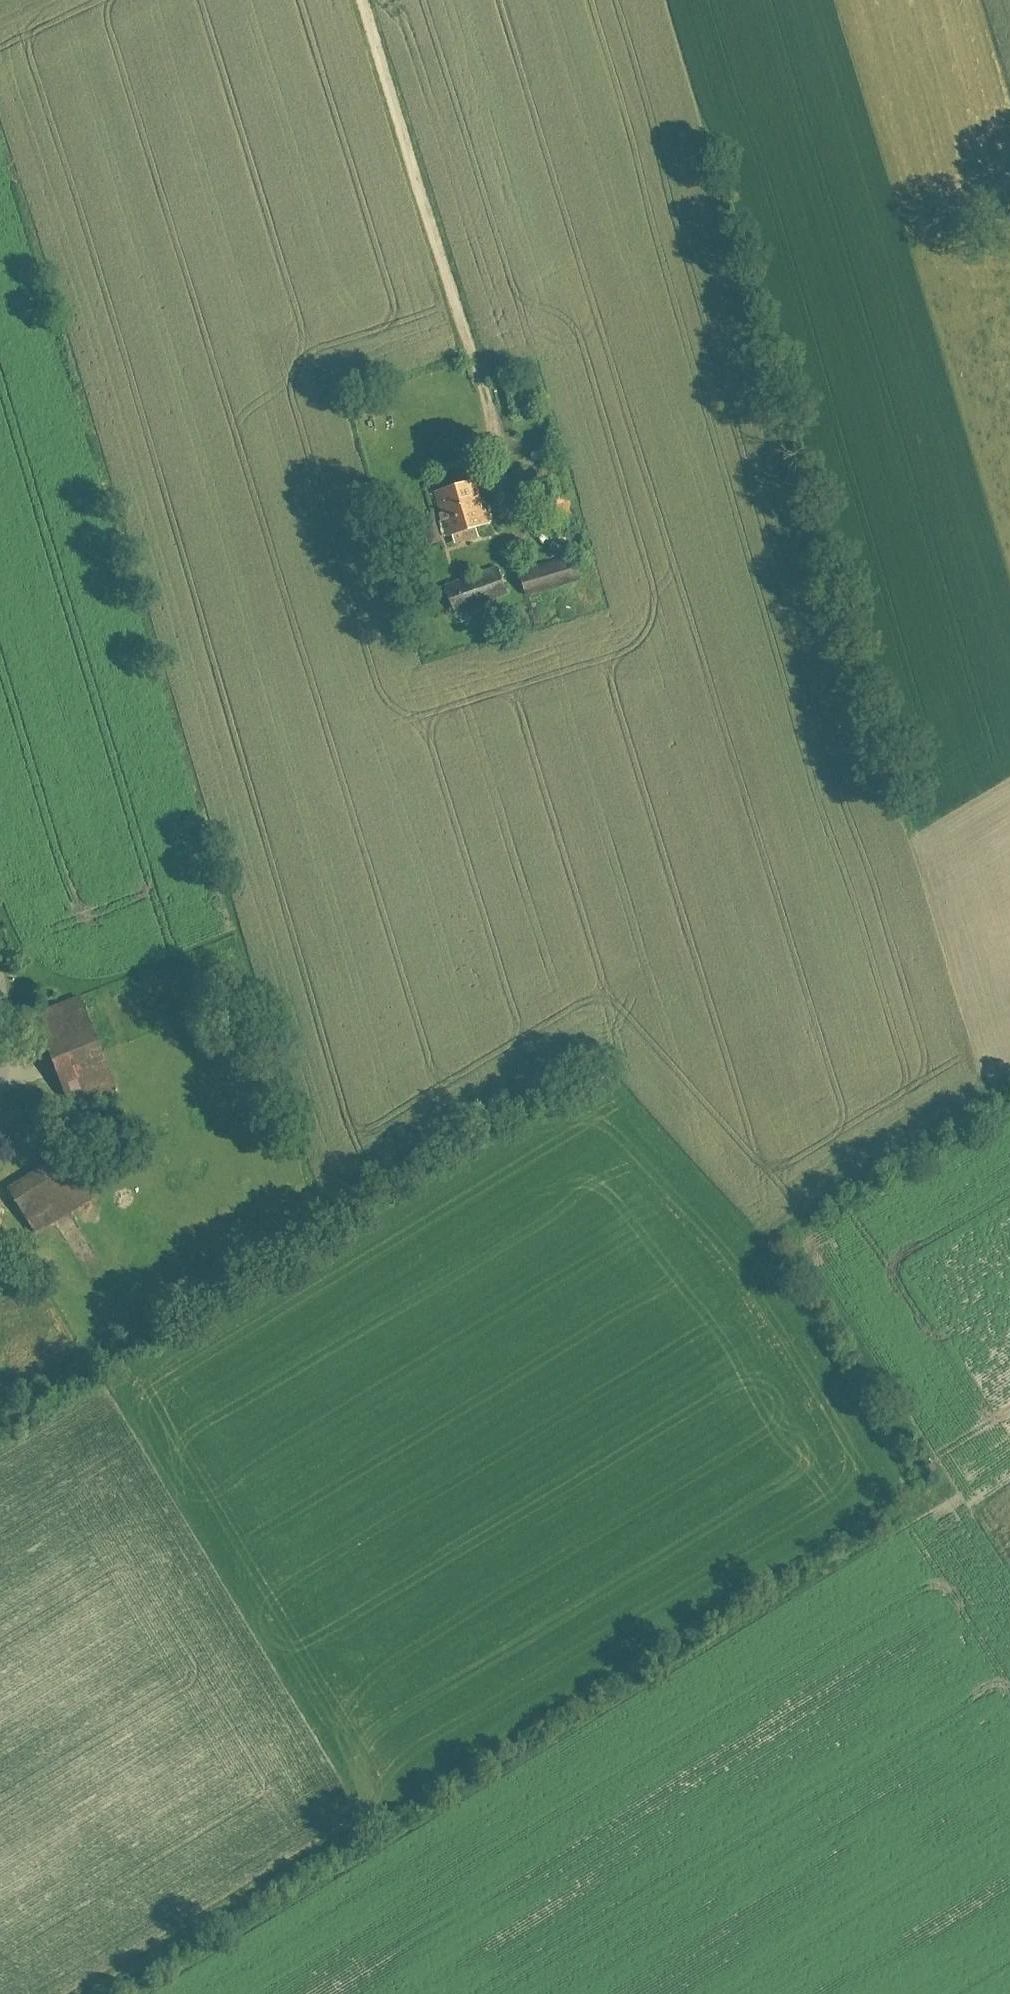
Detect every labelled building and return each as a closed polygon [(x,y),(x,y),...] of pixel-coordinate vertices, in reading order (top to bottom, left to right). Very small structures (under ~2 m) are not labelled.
[(477,478),(436,490),(449,535),(491,522),(484,499),(483,500),(477,478)] [(521,572),(528,595),(582,579),(575,556),(521,572)] [(447,586),(456,612),(509,593),(500,567),(447,586)] [(39,1021),(75,1085),(120,1061),(85,996),(39,1021)] [(9,1185),(37,1233),(93,1201),(65,1153),(9,1185)]
